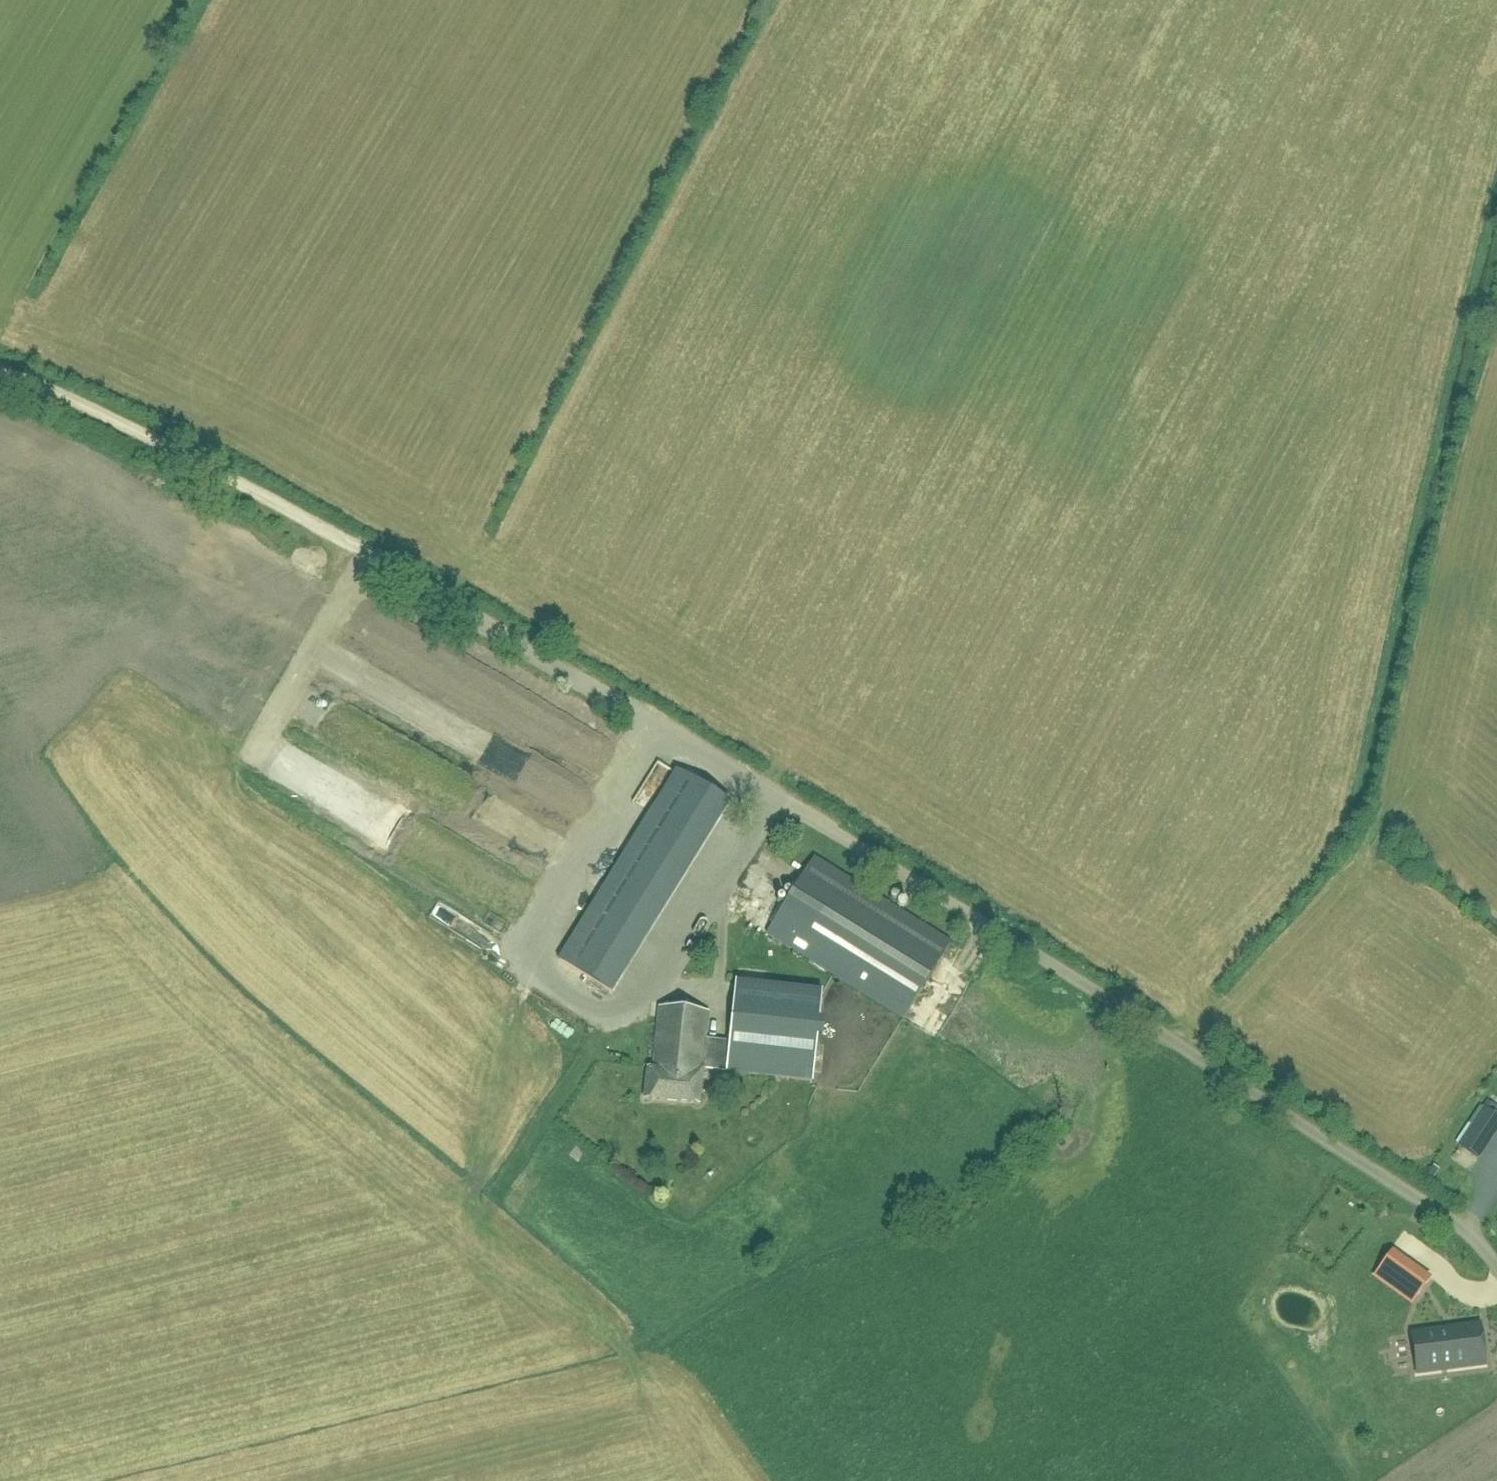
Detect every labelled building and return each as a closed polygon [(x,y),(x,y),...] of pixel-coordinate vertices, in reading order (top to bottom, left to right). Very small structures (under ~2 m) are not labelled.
[(556,961),(611,996),(729,810),(674,775),(556,961)] [(765,935),(902,1020),(949,945),(812,860),(765,935)] [(812,1081),(822,991),(735,982),(729,1042),(705,1040),(707,1013),(657,1008),(651,1069),(647,1069),(644,1100),(699,1106),(699,1105),(698,1105),(702,1069),(727,1072),(728,1072),(812,1081)] [(1102,1016),(1113,1023),(1116,1018),(1105,1012),(1102,1016)] [(1429,1279),(1412,1267),(1400,1285),(1416,1297),(1429,1279)] [(1417,1375),(1484,1366),(1479,1327),(1412,1335),(1417,1375)]
